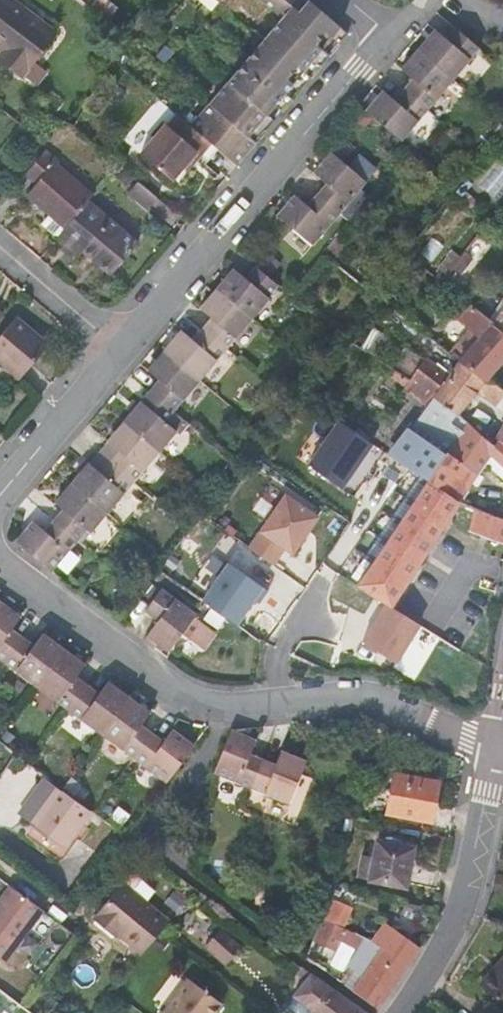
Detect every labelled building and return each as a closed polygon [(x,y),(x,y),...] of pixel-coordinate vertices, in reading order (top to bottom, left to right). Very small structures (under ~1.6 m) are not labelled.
[(56,32),(13,0),(0,0),(0,43),(6,47),(0,54),(0,60),(22,76),(23,75),(35,85),(46,71),(34,61),(56,32)] [(274,120),(266,114),(302,72),(310,78),(348,34),(308,0),(264,0),(284,17),(191,127),(211,143),(236,165),(274,120)] [(435,29),(417,49),(453,79),(479,48),(456,28),(446,39),(435,29)] [(412,79),(404,90),(427,109),(453,79),(417,49),(401,69),(412,79)] [(266,114),(274,120),(310,78),(302,72),(266,114)] [(427,109),(404,90),(394,100),(383,90),(365,111),(400,140),(427,109)] [(191,127),(184,120),(174,131),(166,124),(140,153),(172,180),(196,152),(200,155),(211,143),(191,127)] [(27,195),(65,228),(88,201),(93,195),(54,163),(57,160),(45,150),(26,173),(37,183),(27,195)] [(325,182),(316,193),(339,213),(366,181),(331,152),(313,172),(325,182)] [(157,197),(138,181),(128,194),(147,210),(157,197)] [(339,213),(316,193),(306,205),(294,195),(277,215),(312,245),(339,213)] [(65,228),(56,239),(77,257),(83,250),(111,274),(137,243),(88,201),(65,228)] [(454,253),(443,267),(452,274),(458,266),(463,259),(454,253)] [(474,258),(468,253),(463,259),(458,266),(464,271),(474,258)] [(233,268),(216,288),(252,318),(269,298),(268,297),(278,285),(255,266),(245,278),(233,268)] [(211,318),(202,329),(226,349),(252,318),(216,288),(200,308),(211,318)] [(471,303),(462,296),(451,310),(460,317),(471,303)] [(471,303),(460,317),(471,326),(451,351),(462,359),(487,378),(502,361),(502,328),(494,321),(471,303)] [(502,328),(502,308),(494,321),(502,328)] [(0,336),(0,362),(19,379),(44,349),(34,341),(38,336),(16,317),(0,336)] [(181,330),(164,350),(199,380),(226,349),(202,329),(193,340),(181,330)] [(159,380),(150,390),(174,410),(199,380),(164,350),(147,370),(159,380)] [(502,396),(502,390),(487,378),(462,359),(450,374),(425,357),(410,379),(434,395),(457,415),(478,389),(498,403),(502,396)] [(410,379),(405,387),(428,403),(434,395),(410,379)] [(150,390),(124,421),(159,451),(176,431),(164,421),(174,410),(150,390)] [(434,395),(428,403),(409,430),(391,454),(427,481),(459,501),(490,455),(497,461),(494,465),(494,467),(502,476),(502,455),(492,445),(457,415),(434,395)] [(348,489),(375,439),(337,418),(310,468),(348,489)] [(98,452),(110,462),(133,482),(159,451),(124,421),(107,441),(98,452)] [(502,455),(502,428),(492,445),(502,455)] [(98,452),(89,463),(100,473),(110,462),(98,452)] [(76,470),(80,473),(89,463),(85,460),(76,470)] [(80,473),(72,483),(107,513),(133,482),(110,462),(100,473),(89,463),(80,473)] [(63,509),(54,520),(78,540),(87,529),(91,532),(107,513),(72,483),(55,503),(63,509)] [(288,549),(295,554),(322,514),(286,489),(248,545),(278,565),(288,549)] [(472,506),(470,531),(502,543),(502,518),(472,506)] [(78,540),(54,520),(45,531),(33,521),(15,541),(51,571),(78,540)] [(190,591),(243,624),(267,586),(214,553),(190,591)] [(158,620),(147,635),(157,643),(169,651),(182,633),(202,648),(214,632),(194,617),(196,615),(161,589),(145,611),(158,620)] [(22,638),(12,630),(21,617),(0,602),(0,659),(4,662),(22,638)] [(417,631),(398,666),(418,677),(437,642),(417,631)] [(34,646),(22,638),(4,662),(37,686),(64,649),(43,633),(34,646)] [(147,635),(144,640),(154,648),(157,643),(147,635)] [(85,664),(64,649),(37,686),(69,710),(87,685),(76,677),(85,664)] [(129,697),(108,682),(99,694),(87,685),(69,710),(102,734),(129,697)] [(150,713),(129,697),(102,734),(134,758),(152,733),(141,725),(150,713)] [(166,782),(194,745),(172,729),(163,741),(152,733),(134,758),(166,782)] [(251,788),(263,759),(250,754),(256,740),(231,729),(213,772),(251,788)] [(276,764),(263,759),(251,788),(289,803),(306,760),(281,750),(276,764)] [(394,773),(386,813),(431,821),(439,782),(394,773)] [(90,811),(59,788),(59,789),(47,780),(21,816),(32,825),(63,848),(90,811)] [(350,832),(353,819),(339,817),(332,833),(343,836),(345,830),(350,832)] [(385,843),(405,847),(406,841),(386,837),(385,843)] [(370,879),(405,886),(412,848),(405,847),(385,843),(377,842),(370,879)] [(159,932),(170,919),(147,901),(155,891),(135,875),(130,876),(124,882),(123,882),(94,918),(110,931),(112,928),(143,953),(159,932)] [(11,887),(0,902),(0,960),(3,962),(42,910),(11,887)] [(322,918),(314,938),(336,947),(352,906),(335,900),(326,920),(322,918)] [(377,1008),(420,946),(386,923),(371,943),(363,938),(360,943),(363,945),(355,958),(348,967),(362,976),(352,990),(377,1008)] [(240,946),(220,929),(206,946),(225,963),(240,946)] [(502,1005),(502,958),(499,962),(502,965),(483,987),(502,1005)] [(297,973),(306,979),(311,973),(301,968),(297,973)] [(311,973),(306,979),(294,995),(314,1011),(312,1012),(368,1012),(311,973)] [(222,1004),(218,1001),(187,978),(161,1012),(215,1012),(222,1004)]
